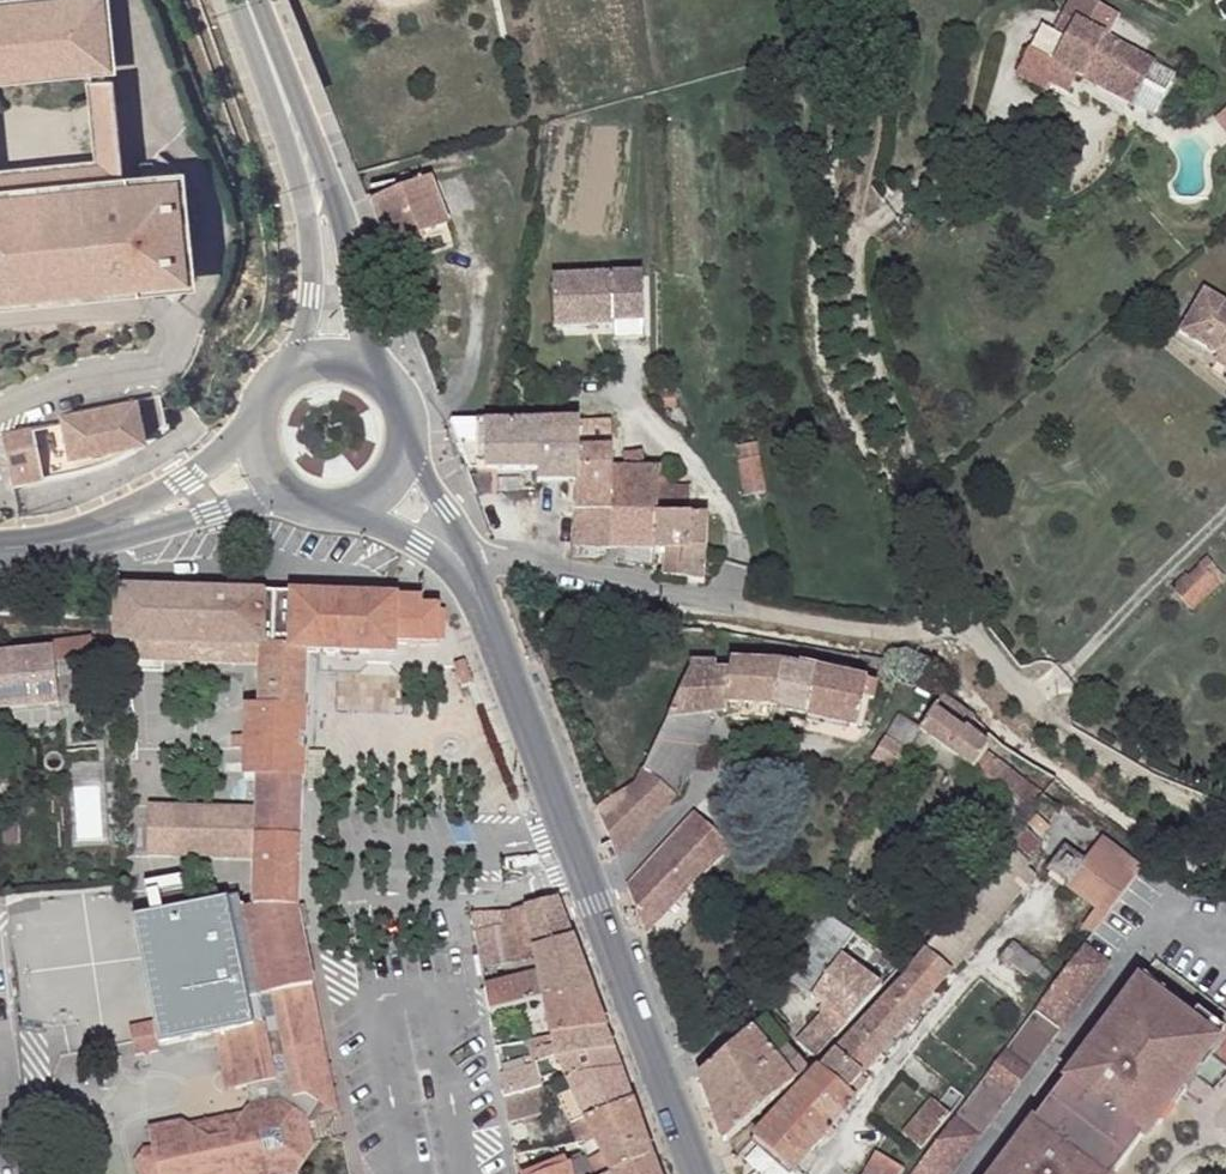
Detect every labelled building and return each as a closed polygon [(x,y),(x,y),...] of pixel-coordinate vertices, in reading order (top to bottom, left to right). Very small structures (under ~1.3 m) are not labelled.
[(79,68),(77,54),(81,47),(82,40),(85,32),(84,27),(83,23),(81,18),(78,14),(74,8),(72,3),(72,0),(0,0),(0,77),(79,68)] [(72,3),(74,8),(78,14),(81,18),(83,23),(84,27),(85,32),(82,40),(81,47),(77,54),(79,68),(92,66),(110,64),(103,0),(72,0),(72,3)] [(1155,63),(1064,15),(1054,35),(1065,40),(1044,80),(1069,93),(1078,76),(1132,105),(1155,63)] [(110,64),(92,66),(101,162),(0,172),(0,192),(124,179),(110,64)] [(1215,117),(1225,132),(1225,109),(1215,117)] [(1071,117),(1063,117),(1064,121),(1062,126),(1070,126),(1071,117)] [(1044,138),(1057,128),(1054,127),(1051,126),(1050,124),(1048,122),(1048,120),(1037,128),(1044,138)] [(142,178),(124,179),(127,186),(159,183),(163,189),(168,199),(171,206),(174,211),(176,217),(177,224),(178,231),(176,238),(177,245),(176,255),(175,261),(174,266),(171,272),(167,274),(135,277),(136,287),(153,286),(187,282),(176,175),(142,178)] [(136,287),(135,277),(167,274),(171,272),(174,266),(175,261),(176,255),(177,245),(176,238),(178,231),(177,224),(176,217),(174,211),(171,206),(168,199),(163,189),(159,183),(127,186),(124,179),(0,192),(0,302),(136,287)] [(372,206),(390,252),(447,231),(430,183),(372,206)] [(643,278),(552,279),(553,330),(614,328),(644,328),(643,278)] [(1203,290),(1178,332),(1219,356),(1222,351),(1225,353),(1225,303),(1203,290)] [(644,328),(614,328),(615,342),(644,342),(644,328)] [(1219,356),(1214,363),(1225,370),(1225,353),(1222,351),(1219,356)] [(62,420),(1,432),(10,481),(72,468),(75,468),(79,467),(84,466),(89,464),(96,462),(105,459),(107,458),(111,456),(114,455),(121,452),(128,448),(133,445),(140,441),(145,438),(154,431),(158,428),(164,423),(159,393),(60,414),(62,420)] [(499,424),(451,422),(469,472),(538,473),(539,425),(499,424)] [(611,518),(611,470),(612,426),(539,425),(538,473),(538,486),(574,487),(574,517),(611,518)] [(656,517),(657,487),(656,469),(645,470),(644,439),(625,439),(625,470),(611,470),(611,518),(656,517)] [(755,461),(742,463),(738,464),(744,501),(767,496),(761,460),(755,461)] [(691,488),(657,487),(656,517),(691,518),(691,488)] [(573,555),(611,555),(611,518),(574,517),(573,555)] [(656,517),(611,518),(611,555),(657,555),(656,517)] [(707,519),(691,518),(656,517),(657,555),(664,555),(683,557),(682,583),(705,589),(707,519)] [(683,557),(664,555),(664,579),(682,583),(683,557)] [(1206,560),(1199,567),(1205,573),(1207,569),(1211,567),(1215,568),(1206,560)] [(1205,576),(1205,573),(1199,567),(1188,577),(1209,598),(1219,587),(1214,583),(1211,582),(1208,581),(1206,579),(1205,576)] [(1195,612),(1209,598),(1188,577),(1186,575),(1173,588),(1195,612)] [(272,593),(116,587),(114,613),(114,628),(113,639),(112,662),(258,670),(259,647),(268,647),(268,634),(269,627),(270,620),(270,607),(272,593)] [(253,821),(252,839),(252,857),(251,909),(300,910),(302,780),(304,781),(307,707),(304,708),(307,652),(319,653),(325,652),(378,656),(379,642),(397,643),(439,645),(440,609),(420,608),(421,598),(272,593),(270,607),(270,620),(269,627),(268,634),(268,647),(259,647),(258,670),(256,706),(244,706),(244,716),(243,737),(242,748),(241,779),(254,779),(253,821)] [(50,639),(51,648),(52,657),(92,653),(91,637),(50,639)] [(396,656),(397,643),(379,642),(378,656),(396,656)] [(56,701),(52,657),(51,648),(0,653),(0,707),(56,701)] [(474,678),(465,657),(454,661),(463,682),(474,678)] [(597,810),(616,861),(677,796),(707,751),(711,713),(722,710),(724,705),(763,706),(782,713),(854,728),(865,684),(784,665),(729,662),(728,673),(688,671),(655,743),(647,764),(634,785),(597,810)] [(977,719),(944,693),(920,731),(971,769),(973,768),(1029,809),(1040,793),(983,752),(991,744),(970,728),(977,719)] [(244,716),(244,706),(235,707),(234,716),(244,716)] [(893,773),(910,746),(920,731),(904,720),(891,739),(886,736),(872,759),(893,773)] [(242,748),(243,737),(229,737),(229,747),(242,748)] [(252,839),(253,821),(233,821),(234,816),(150,812),(147,836),(252,839)] [(1067,812),(1054,829),(1070,840),(1082,824),(1067,812)] [(644,936),(728,845),(695,815),(627,888),(644,936)] [(1020,825),(906,973),(813,1074),(749,1137),(789,1173),(854,1100),(847,1093),(1034,875),(1023,865),(1041,844),(1020,825)] [(252,839),(147,836),(151,854),(252,857),(252,839)] [(1091,935),(1142,868),(1102,838),(1084,861),(1066,846),(1047,868),(1097,907),(1082,927),(1091,935)] [(536,948),(573,939),(558,898),(529,905),(536,948)] [(323,1106),(310,1046),(325,1044),(315,986),(300,910),(251,909),(191,921),(186,902),(161,908),(183,1015),(255,999),(260,1027),(223,1033),(237,1090),(247,1088),(252,1111),(247,1117),(234,1137),(212,1141),(208,1138),(215,1173),(301,1173),(316,1148),(311,1118),(306,1115),(316,1101),(323,1106)] [(474,934),(481,971),(500,968),(532,962),(530,951),(536,948),(529,905),(492,913),(494,931),(474,934)] [(492,913),(470,915),(474,934),(494,931),(492,913)] [(854,934),(827,915),(783,977),(809,995),(854,934)] [(540,972),(545,1001),(592,990),(573,939),(536,948),(540,972)] [(1013,941),(1000,957),(1028,979),(1041,964),(1013,941)] [(1111,965),(1084,944),(909,1173),(951,1173),(1111,965)] [(799,1035),(816,1052),(881,985),(843,951),(814,990),(830,1003),(799,1035)] [(481,971),(484,987),(493,985),(503,982),(500,968),(481,971)] [(493,985),(499,1012),(545,1001),(540,972),(503,982),(493,985)] [(493,985),(484,987),(488,1014),(499,1012),(493,985)] [(1142,1138),(1144,1140),(1217,1044),(1138,985),(994,1173),(1115,1173),(1142,1138)] [(545,1001),(551,1036),(606,1030),(592,990),(545,1001)] [(778,1006),(766,1016),(782,1036),(791,1021),(778,1006)] [(766,1016),(697,1072),(711,1110),(788,1043),(782,1036),(766,1016)] [(536,1050),(538,1062),(557,1059),(613,1050),(606,1030),(551,1036),(553,1046),(536,1050)] [(237,1090),(223,1033),(213,1036),(225,1093),(237,1090)] [(805,1065),(788,1043),(711,1110),(722,1141),(790,1084),(805,1065)] [(340,1117),(325,1044),(310,1046),(323,1106),(340,1117)] [(561,1070),(567,1083),(621,1071),(613,1050),(557,1059),(538,1062),(534,1064),(539,1088),(544,1088),(552,1086),(549,1072),(561,1070)] [(498,1071),(503,1097),(539,1088),(534,1064),(498,1071)] [(621,1071),(567,1083),(584,1119),(632,1102),(621,1071)] [(550,1113),(544,1088),(539,1088),(503,1097),(509,1124),(550,1113)] [(950,1089),(938,1102),(949,1111),(960,1097),(950,1089)] [(594,1141),(599,1152),(610,1173),(615,1173),(653,1158),(632,1102),(584,1119),(594,1141)] [(247,1117),(205,1125),(208,1138),(212,1141),(234,1137),(247,1117)] [(594,1141),(584,1119),(570,1125),(569,1129),(576,1141),(584,1137),(585,1141),(587,1144),(594,1141)] [(208,1138),(191,1127),(186,1123),(151,1129),(155,1148),(160,1173),(215,1173),(208,1138)] [(208,1138),(205,1125),(191,1127),(208,1138)] [(155,1148),(146,1150),(139,1161),(141,1173),(160,1173),(155,1148)] [(599,1152),(584,1157),(590,1173),(610,1173),(599,1152)] [(865,1173),(901,1173),(903,1169),(876,1154),(865,1173)] [(574,1162),(579,1173),(590,1173),(584,1157),(574,1162)] [(653,1158),(615,1173),(659,1173),(653,1158)] [(559,1168),(561,1173),(575,1173),(574,1162),(559,1168)]
